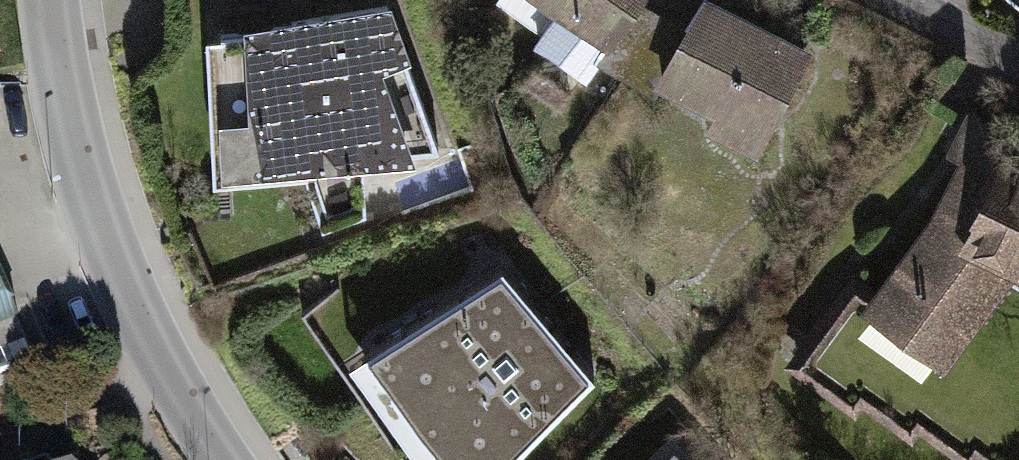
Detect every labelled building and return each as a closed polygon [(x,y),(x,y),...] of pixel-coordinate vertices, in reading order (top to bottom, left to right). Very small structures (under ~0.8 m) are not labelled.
[(228,159),(438,148),(386,4),(311,15),(310,0),(279,0),(279,4),(237,5),(238,28),(221,29),(228,159)] [(637,0),(505,0),(506,8),(538,30),(551,26),(538,44),(581,75),(594,58),(624,74),(659,19),(634,5),(637,0)] [(804,51),(706,0),(705,0),(682,34),(659,19),(624,74),(654,93),(665,75),(722,106),(714,120),(757,143),(804,51)] [(1009,158),(1011,150),(991,141),(995,133),(973,121),(960,145),(971,152),(938,215),(872,300),(944,354),(1015,261),(1018,263),(1018,163),(1009,158)] [(502,264),(369,342),(460,459),(505,459),(595,376),(502,264)] [(2,310),(0,311),(0,325),(17,318),(0,281),(0,307),(2,310)] [(369,342),(350,355),(395,447),(409,459),(460,459),(369,342)]
